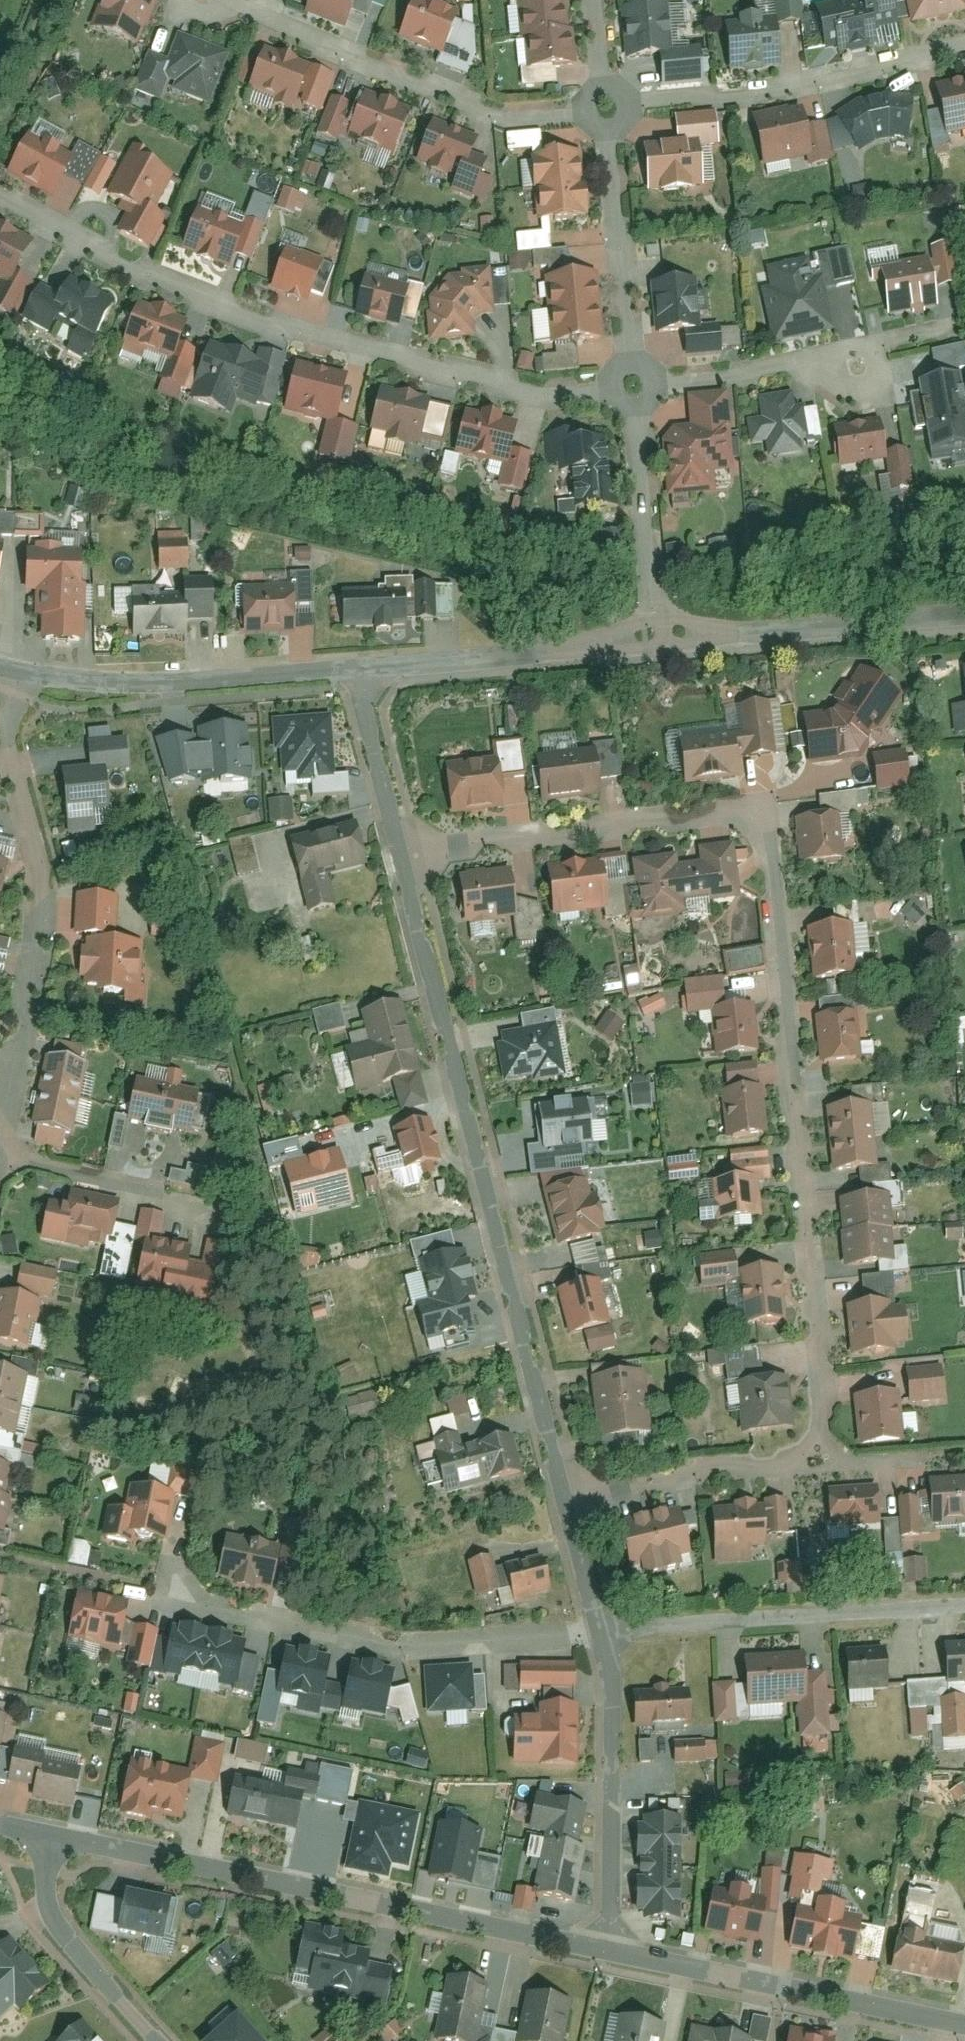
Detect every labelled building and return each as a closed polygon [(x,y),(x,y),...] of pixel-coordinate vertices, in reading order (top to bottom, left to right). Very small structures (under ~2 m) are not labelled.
[(141,45),(159,0),(108,0),(97,28),(141,45)] [(307,11),(348,27),(356,6),(358,0),(311,0),(307,11)] [(356,6),(371,12),(376,0),(358,0),(356,6)] [(446,54),(463,10),(438,0),(417,0),(403,37),(446,54)] [(574,33),(572,0),(552,0),(547,0),(520,2),(523,36),(528,36),(574,33)] [(779,22),(805,19),(803,0),(777,0),(779,15),(779,22)] [(877,43),(874,28),(903,22),(898,0),(848,0),(821,5),(829,46),(841,44),(842,50),(877,43)] [(964,11),(964,0),(911,0),(916,22),(964,11)] [(625,4),(629,56),(664,54),(676,53),(672,1),(625,4)] [(735,70),(784,64),(779,22),(779,15),(730,21),(735,70)] [(210,103),(231,49),(183,31),(172,60),(165,76),(178,81),(175,89),(210,103)] [(555,64),(581,62),(579,32),(574,33),(528,36),(530,66),(555,64)] [(302,101),(316,65),(268,46),(251,88),(300,107),(302,101)] [(676,53),(664,54),(664,66),(705,63),(704,51),(676,53)] [(165,76),(172,60),(151,52),(137,87),(157,95),(165,76)] [(705,63),(664,66),(666,85),(707,82),(705,63)] [(556,80),(555,64),(530,66),(524,66),(525,82),(556,80)] [(322,109),(336,73),(316,65),(302,101),(322,109)] [(951,132),(964,129),(964,78),(941,83),(946,108),(951,132)] [(398,155),(416,109),(368,90),(362,106),(350,137),(398,155)] [(856,102),(838,113),(841,117),(857,144),(862,154),(879,141),(894,138),(914,138),(920,95),(887,91),(856,102)] [(350,137),(362,106),(335,96),(321,133),(347,144),(350,137)] [(801,104),(756,113),(767,164),(812,154),(806,126),(801,104)] [(951,132),(946,108),(927,112),(934,146),(953,142),(951,132)] [(678,114),(681,143),(701,141),(723,138),(720,110),(678,114)] [(841,117),(829,121),(835,149),(857,144),(841,117)] [(466,169),(479,135),(437,118),(421,159),(463,176),(466,169)] [(829,121),(806,126),(812,154),(814,163),(837,158),(835,149),(829,121)] [(545,146),(544,129),(511,131),(512,149),(545,146)] [(13,169),(56,193),(68,172),(77,156),(34,131),(13,169)] [(646,147),(651,191),(706,185),(701,141),(681,143),(646,147)] [(77,156),(68,172),(87,182),(104,152),(85,142),(77,156)] [(137,197),(158,208),(178,173),(133,148),(109,191),(133,204),(137,197)] [(536,154),(541,218),(592,214),(587,149),(536,154)] [(384,167),(387,156),(364,150),(361,161),(384,167)] [(104,152),(87,182),(103,191),(120,161),(104,152)] [(485,176),(466,169),(463,176),(457,192),(475,199),(485,176)] [(305,192),(287,186),(280,205),(298,212),(305,192)] [(251,217),(267,223),(276,198),(257,192),(248,216),(251,217)] [(119,228),(151,246),(169,214),(158,208),(137,197),(133,204),(119,228)] [(185,249),(234,266),(238,254),(248,225),(199,208),(185,249)] [(248,225),(238,254),(255,259),(267,223),(251,217),(248,225)] [(37,240),(0,221),(0,278),(13,285),(20,271),(37,240)] [(535,250),(554,248),(553,230),(518,232),(520,251),(535,250)] [(932,256),(937,286),(963,282),(956,242),(930,246),(932,256)] [(275,287),(312,300),(316,288),(327,258),(290,244),(275,287)] [(827,275),(829,287),(858,280),(851,246),(822,252),(827,275)] [(552,264),(553,275),(575,273),(573,247),(554,248),(535,250),(536,266),(552,264)] [(508,255),(509,270),(529,269),(528,253),(508,255)] [(777,344),(839,330),(829,287),(827,275),(818,278),(813,256),(770,265),(775,286),(764,288),(777,344)] [(884,264),(893,315),(941,307),(937,286),(932,256),(884,264)] [(339,262),(327,258),(316,288),(328,292),(339,262)] [(483,313),(498,311),(495,266),(465,267),(465,272),(452,274),(433,295),(435,310),(430,310),(431,338),(479,335),(478,319),(483,313)] [(44,283),(20,271),(13,285),(3,304),(26,316),(44,283)] [(580,339),(607,337),(602,271),(575,273),(553,275),(550,275),(555,341),(559,341),(580,339)] [(361,313),(402,323),(404,316),(412,284),(370,274),(361,313)] [(97,335),(117,299),(75,275),(65,294),(55,311),(61,314),(82,326),(97,335)] [(687,330),(704,329),(700,277),(654,281),(658,332),(687,330)] [(412,284),(404,316),(419,319),(428,283),(413,279),(412,284)] [(52,331),(61,314),(55,311),(65,294),(44,283),(26,316),(52,331)] [(184,340),(192,318),(144,300),(128,339),(177,358),(184,340)] [(97,335),(82,326),(72,345),(93,357),(103,338),(97,335)] [(704,329),(687,330),(689,356),(727,353),(725,327),(704,329)] [(259,355),(213,339),(193,396),(234,411),(239,398),(261,405),(264,397),(275,401),(291,355),(262,345),(259,355)] [(582,367),(580,339),(559,341),(560,352),(547,353),(548,370),(582,367)] [(201,347),(184,340),(177,358),(169,380),(187,386),(201,347)] [(941,371),(964,366),(964,343),(937,349),(941,371)] [(340,421),(351,371),(296,359),(285,409),(329,419),(340,421)] [(935,451),(964,446),(964,374),(923,381),(935,451)] [(374,431),(423,441),(424,437),(432,400),(433,394),(384,383),(374,431)] [(717,469),(737,468),(731,390),(691,394),(693,423),(678,425),(665,439),(670,495),(719,490),(717,469)] [(796,391),(763,396),(765,414),(749,416),(753,443),(769,441),(771,456),(804,452),(802,438),(812,436),(808,406),(798,407),(796,391)] [(457,405),(432,400),(424,437),(448,442),(457,405)] [(458,451),(510,462),(513,447),(519,418),(467,407),(458,451)] [(839,422),(845,465),(889,459),(888,452),(884,416),(839,422)] [(340,421),(329,419),(321,457),(352,464),(360,426),(340,421)] [(574,470),(577,508),(621,504),(618,469),(611,469),(609,436),(588,437),(587,429),(547,432),(549,463),(562,462),(563,471),(574,470)] [(537,453),(513,447),(510,462),(504,487),(529,492),(537,453)] [(911,449),(888,452),(889,459),(894,489),(916,486),(911,449)] [(619,558),(614,529),(594,532),(599,561),(619,558)] [(163,568),(190,567),(189,537),(162,538),(163,568)] [(45,639),(88,641),(89,582),(83,582),(84,551),(66,550),(66,543),(39,542),(39,547),(29,547),(28,590),(38,591),(37,616),(45,616),(45,639)] [(296,547),(297,559),(315,558),(314,546),(296,547)] [(296,584),(298,625),(319,624),(317,570),(296,570),(296,584)] [(188,584),(190,617),(216,616),(214,573),(188,574),(188,584)] [(408,587),(409,618),(419,617),(418,583),(417,577),(387,578),(387,588),(408,587)] [(418,583),(419,617),(457,616),(456,581),(418,583)] [(138,634),(191,632),(190,617),(188,584),(136,587),(138,634)] [(245,586),(247,632),(299,629),(298,625),(296,584),(245,586)] [(347,590),(348,625),(409,622),(409,618),(408,587),(387,588),(347,590)] [(861,756),(860,754),(903,691),(864,665),(833,710),(808,714),(816,763),(861,756)] [(743,729),(746,758),(780,754),(774,703),(740,707),(743,729)] [(956,704),(960,733),(964,732),(964,703),(956,704)] [(333,713),(275,718),(277,746),(285,746),(287,772),(301,771),(302,778),(337,775),(333,713)] [(250,725),(201,728),(201,736),(204,776),(204,783),(254,780),(250,725)] [(743,729),(681,736),(687,783),(749,776),(746,758),(743,729)] [(204,776),(201,736),(161,738),(170,779),(204,776)] [(130,766),(128,737),(92,740),(94,769),(109,767),(130,766)] [(531,772),(526,739),(497,744),(499,759),(501,776),(531,772)] [(623,775),(618,740),(596,743),(597,751),(601,778),(623,775)] [(908,750),(875,755),(880,787),(913,782),(908,750)] [(597,751),(542,758),(548,799),(603,791),(601,778),(597,751)] [(499,759),(449,766),(455,812),(505,805),(501,776),(499,759)] [(94,769),(65,771),(68,805),(97,802),(97,807),(112,806),(109,767),(94,769)] [(859,813),(857,791),(825,794),(827,815),(841,814),(859,813)] [(295,796),(275,797),(277,820),(296,819),(295,796)] [(827,815),(797,818),(801,865),(845,861),(841,814),(827,815)] [(361,826),(295,844),(304,880),(329,874),(371,862),(361,826)] [(254,834),(232,841),(242,874),(264,868),(254,834)] [(680,851),(636,857),(640,887),(629,888),(634,919),(688,911),(686,902),(743,894),(736,843),(704,848),(706,861),(682,864),(680,851)] [(9,859),(0,857),(0,899),(9,859)] [(604,857),(550,865),(556,913),(611,905),(604,857)] [(514,867),(464,874),(471,923),(521,916),(519,901),(514,867)] [(338,905),(329,874),(304,880),(313,912),(338,905)] [(114,897),(77,895),(75,939),(88,940),(85,987),(96,988),(96,992),(125,994),(125,990),(136,991),(139,943),(111,941),(114,897)] [(524,938),(547,934),(541,898),(519,901),(521,916),(524,938)] [(860,923),(858,902),(836,904),(837,925),(854,923),(860,923)] [(837,925),(812,927),(817,979),(858,975),(854,923),(837,925)] [(767,944),(726,951),(730,976),(771,969),(767,944)] [(637,966),(622,968),(623,988),(639,987),(637,966)] [(725,978),(690,982),(693,1010),(719,1008),(728,1007),(725,978)] [(642,1016),(665,1008),(659,993),(636,1001),(642,1016)] [(349,1053),(359,1089),(397,1079),(425,1071),(405,1000),(366,1011),(376,1046),(349,1053)] [(344,1003),(316,1010),(323,1034),(351,1027),(344,1003)] [(728,1007),(719,1008),(723,1053),(760,1049),(756,1004),(728,1007)] [(628,1019),(613,1008),(598,1028),(613,1039),(628,1019)] [(557,1009),(526,1014),(528,1028),(559,1022),(557,1009)] [(861,1011),(820,1014),(824,1061),(865,1057),(861,1011)] [(569,1075),(559,1022),(528,1028),(505,1032),(506,1042),(500,1043),(507,1080),(540,1074),(541,1080),(569,1075)] [(82,1061),(48,1056),(37,1132),(71,1137),(82,1061)] [(760,1082),(758,1062),(729,1065),(731,1085),(760,1082)] [(137,1082),(128,1127),(117,1122),(111,1151),(144,1157),(148,1135),(174,1139),(175,1132),(203,1137),(209,1105),(197,1102),(199,1094),(183,1091),(186,1074),(166,1070),(163,1086),(137,1082)] [(397,1079),(404,1108),(433,1100),(425,1071),(397,1079)] [(653,1082),(633,1084),(635,1106),(655,1104),(653,1082)] [(764,1085),(726,1089),(731,1134),(769,1130),(764,1085)] [(532,1145),(536,1173),(592,1166),(590,1144),(595,1143),(592,1120),(601,1118),(598,1098),(538,1105),(543,1144),(532,1145)] [(877,1102),(831,1106),(836,1167),(882,1163),(877,1102)] [(433,1117),(397,1126),(404,1151),(408,1164),(408,1167),(424,1163),(435,1160),(444,1157),(433,1117)] [(734,1149),(736,1163),(772,1160),(770,1145),(734,1149)] [(355,1193),(385,1185),(381,1171),(378,1158),(375,1147),(345,1155),(355,1193)] [(378,1158),(381,1171),(408,1164),(404,1151),(378,1158)] [(336,1152),(284,1166),(297,1216),(350,1201),(336,1152)] [(699,1154),(671,1157),(673,1180),(701,1177),(699,1154)] [(424,1163),(428,1174),(439,1171),(435,1160),(424,1163)] [(773,1176),(772,1160),(736,1163),(737,1179),(760,1177),(773,1176)] [(184,1164),(182,1172),(168,1170),(165,1184),(206,1192),(211,1169),(184,1164)] [(737,1179),(716,1181),(718,1201),(701,1203),(703,1221),(764,1215),(760,1177),(737,1179)] [(590,1180),(547,1190),(559,1244),(602,1235),(600,1228),(609,1227),(602,1197),(594,1199),(590,1180)] [(892,1193),(846,1197),(851,1263),(898,1260),(892,1193)] [(69,1209),(48,1205),(42,1241),(64,1245),(66,1233),(90,1238),(89,1245),(108,1249),(116,1202),(72,1194),(69,1209)] [(137,1212),(131,1247),(142,1249),(135,1290),(161,1295),(160,1303),(209,1312),(219,1251),(204,1248),(200,1269),(182,1266),(185,1250),(158,1246),(163,1217),(137,1212)] [(667,1229),(647,1233),(650,1250),(670,1247),(667,1229)] [(452,1233),(416,1242),(420,1257),(431,1302),(418,1305),(427,1340),(439,1337),(444,1354),(471,1347),(467,1331),(473,1330),(466,1302),(474,1300),(462,1253),(457,1255),(452,1233)] [(600,1249),(598,1239),(574,1245),(584,1283),(604,1278),(614,1276),(607,1247),(600,1249)] [(323,1262),(349,1256),(346,1240),(320,1246),(323,1262)] [(739,1251),(703,1254),(705,1282),(742,1279),(739,1251)] [(17,1263),(10,1289),(47,1298),(53,1273),(17,1263)] [(783,1265),(746,1269),(752,1323),(789,1318),(783,1265)] [(584,1283),(562,1289),(574,1334),(587,1331),(615,1324),(604,1278),(584,1283)] [(0,1288),(0,1353),(28,1359),(42,1298),(0,1288)] [(893,1302),(852,1306),(855,1352),(897,1348),(897,1343),(894,1307),(893,1302)] [(910,1342),(907,1305),(894,1307),(897,1343),(910,1342)] [(615,1324),(587,1331),(592,1353),(621,1345),(615,1324)] [(764,1345),(728,1349),(729,1363),(731,1382),(742,1381),(767,1378),(764,1345)] [(713,1350),(714,1364),(729,1363),(728,1349),(713,1350)] [(946,1366),(911,1369),(914,1401),(949,1398),(946,1366)] [(648,1370),(595,1376),(602,1436),(655,1430),(648,1370)] [(0,1371),(0,1436),(13,1438),(22,1374),(0,1371)] [(767,1378),(742,1381),(747,1431),(795,1426),(790,1376),(767,1378)] [(381,1388),(351,1396),(355,1413),(385,1406),(381,1388)] [(903,1389),(857,1393),(862,1443),(907,1440),(903,1389)] [(471,1410),(467,1395),(452,1398),(456,1414),(471,1410)] [(461,1433),(456,1414),(431,1420),(436,1439),(461,1433)] [(449,1491),(492,1481),(483,1442),(467,1446),(464,1433),(461,1433),(436,1439),(449,1491)] [(516,1434),(483,1442),(492,1481),(525,1473),(516,1434)] [(0,1466),(0,1523),(9,1467),(0,1466)] [(934,1479),(937,1522),(964,1520),(964,1477),(934,1479)] [(180,1493),(134,1485),(125,1536),(171,1544),(180,1493)] [(879,1487),(832,1489),(833,1520),(880,1517),(879,1487)] [(790,1532),(788,1497),(769,1498),(771,1533),(790,1532)] [(921,1535),(919,1497),(901,1498),(902,1516),(903,1536),(921,1535)] [(738,1506),(716,1507),(719,1547),(768,1545),(766,1504),(759,1505),(759,1500),(738,1501),(738,1506)] [(681,1510),(624,1524),(634,1567),(646,1564),(648,1575),(686,1566),(684,1555),(692,1553),(681,1510)] [(889,1517),(890,1550),(904,1549),(903,1536),(902,1516),(889,1517)] [(229,1532),(219,1577),(277,1589),(286,1545),(229,1532)] [(68,1563),(85,1565),(88,1543),(72,1541),(68,1563)] [(883,1553),(884,1575),(901,1574),(899,1552),(883,1553)] [(495,1555),(472,1561),(481,1596),(504,1590),(495,1555)] [(554,1591),(546,1556),(508,1566),(517,1600),(554,1591)] [(929,1558),(907,1559),(909,1585),(930,1584),(929,1558)] [(805,1561),(782,1562),(783,1584),(806,1583),(806,1574),(805,1561)] [(807,1594),(829,1592),(828,1573),(806,1574),(806,1583),(807,1594)] [(80,1587),(67,1637),(120,1651),(133,1600),(80,1587)] [(127,1624),(121,1664),(148,1668),(155,1628),(127,1624)] [(248,1643),(173,1626),(162,1674),(237,1691),(248,1643)] [(912,1708),(943,1707),(944,1750),(964,1749),(964,1643),(952,1644),(953,1680),(912,1681),(912,1708)] [(335,1654),(290,1644),(284,1673),(281,1689),(286,1690),(303,1693),(300,1708),(322,1713),(324,1707),(329,1681),(335,1654)] [(747,1654),(750,1721),(787,1719),(786,1702),(804,1701),(805,1736),(833,1735),(829,1667),(812,1668),(811,1651),(747,1654)] [(846,1654),(846,1688),(886,1687),(885,1653),(846,1654)] [(391,1688),(395,1668),(352,1659),(346,1685),(342,1705),(385,1714),(386,1709),(391,1688)] [(578,1661),(525,1661),(525,1667),(525,1688),(578,1688),(578,1661)] [(508,1688),(525,1688),(525,1667),(508,1667),(508,1688)] [(469,1668),(427,1671),(429,1714),(471,1711),(469,1668)] [(271,1670),(260,1720),(279,1724),(286,1690),(281,1689),(284,1673),(271,1670)] [(716,1680),(718,1722),(742,1721),(740,1679),(716,1680)] [(342,1705),(346,1685),(329,1681),(324,1707),(341,1710),(342,1705)] [(414,1683),(391,1688),(386,1709),(402,1709),(406,1723),(420,1719),(414,1683)] [(688,1683),(635,1688),(638,1730),(691,1725),(688,1683)] [(515,1740),(515,1763),(580,1763),(580,1704),(544,1704),(544,1716),(520,1716),(520,1740),(515,1740)] [(218,1782),(226,1743),(200,1738),(194,1771),(193,1778),(218,1782)] [(241,1739),(237,1758),(266,1764),(270,1745),(241,1739)] [(637,1740),(638,1761),(656,1760),(655,1739),(637,1740)] [(678,1741),(679,1762),(717,1761),(716,1739),(678,1741)] [(15,1745),(8,1779),(37,1785),(35,1796),(71,1803),(79,1767),(46,1760),(48,1752),(15,1745)] [(194,1771),(134,1760),(125,1813),(152,1818),(153,1810),(186,1816),(193,1778),(194,1771)] [(325,1765),(310,1762),(307,1773),(323,1776),(325,1765)] [(319,1796),(323,1776),(307,1773),(291,1770),(287,1789),(305,1793),(319,1796)] [(287,1789),(238,1779),(231,1814),(298,1828),(305,1793),(287,1789)] [(579,1846),(588,1805),(540,1795),(533,1828),(550,1832),(548,1840),(579,1846)] [(419,1815),(360,1804),(347,1869),(387,1877),(389,1865),(409,1869),(419,1815)] [(640,1824),(641,1911),(646,1910),(646,1920),(684,1919),(682,1818),(646,1819),(647,1824),(640,1824)] [(483,1834),(441,1825),(430,1877),(471,1886),(483,1834)] [(579,1846),(548,1840),(538,1890),(577,1899),(587,1848),(579,1846)] [(764,1897),(707,1885),(697,1934),(754,1945),(764,1897)] [(519,1887),(515,1909),(533,1913),(538,1890),(519,1887)] [(173,1899),(130,1890),(128,1900),(121,1933),(164,1941),(173,1899)] [(121,1933),(128,1900),(101,1894),(95,1927),(121,1933)] [(867,1911),(797,1896),(785,1953),(855,1968),(867,1911)] [(316,1975),(313,1990),(390,2004),(397,1967),(358,1960),(360,1951),(344,1948),(347,1931),(310,1925),(302,1973),(316,1975)] [(907,1925),(897,1973),(962,1987),(964,1973),(964,1937),(907,1925)] [(13,1937),(7,1943),(0,1949),(0,2018),(18,2002),(25,2009),(54,1983),(13,1937)] [(452,1975),(438,2040),(569,2040),(577,2001),(531,1991),(522,2033),(481,2024),(489,1983),(452,1975)] [(611,2013),(606,2040),(665,2040),(668,2025),(611,2013)] [(237,2015),(207,2040),(259,2040),(237,2015)] [(84,2019),(60,2040),(104,2040),(84,2019)] [(790,2027),(787,2040),(835,2040),(836,2036),(790,2027)] [(704,2030),(702,2040),(752,2040),(752,2039),(704,2030)]
